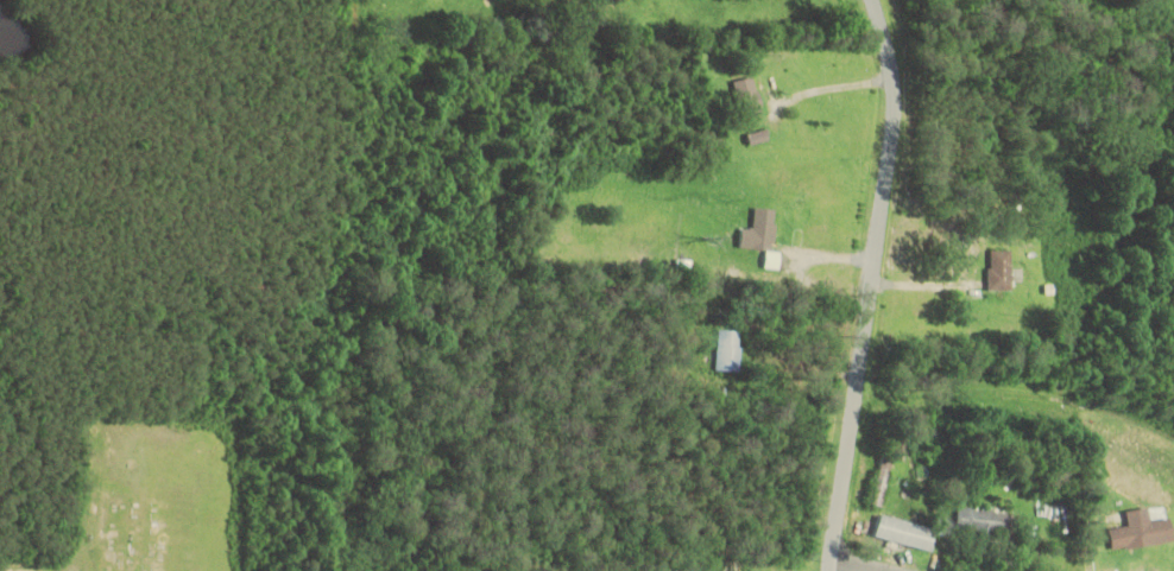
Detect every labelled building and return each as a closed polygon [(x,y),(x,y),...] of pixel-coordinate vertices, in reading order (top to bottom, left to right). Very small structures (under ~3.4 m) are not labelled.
[(739,122),(759,117),(750,79),(729,84),(739,122)] [(772,211),(750,211),(750,253),(772,253),(772,211)] [(983,293),(1005,293),(1005,253),(983,253),(983,293)] [(712,374),(735,374),(734,333),(712,333),(712,374)] [(1164,511),(1147,513),(1147,510),(1124,513),(1126,531),(1106,533),(1109,554),(1169,546),(1164,511)] [(947,539),(1001,539),(1001,513),(947,513),(947,539)] [(904,550),(921,556),(927,541),(909,535),(904,550)]
